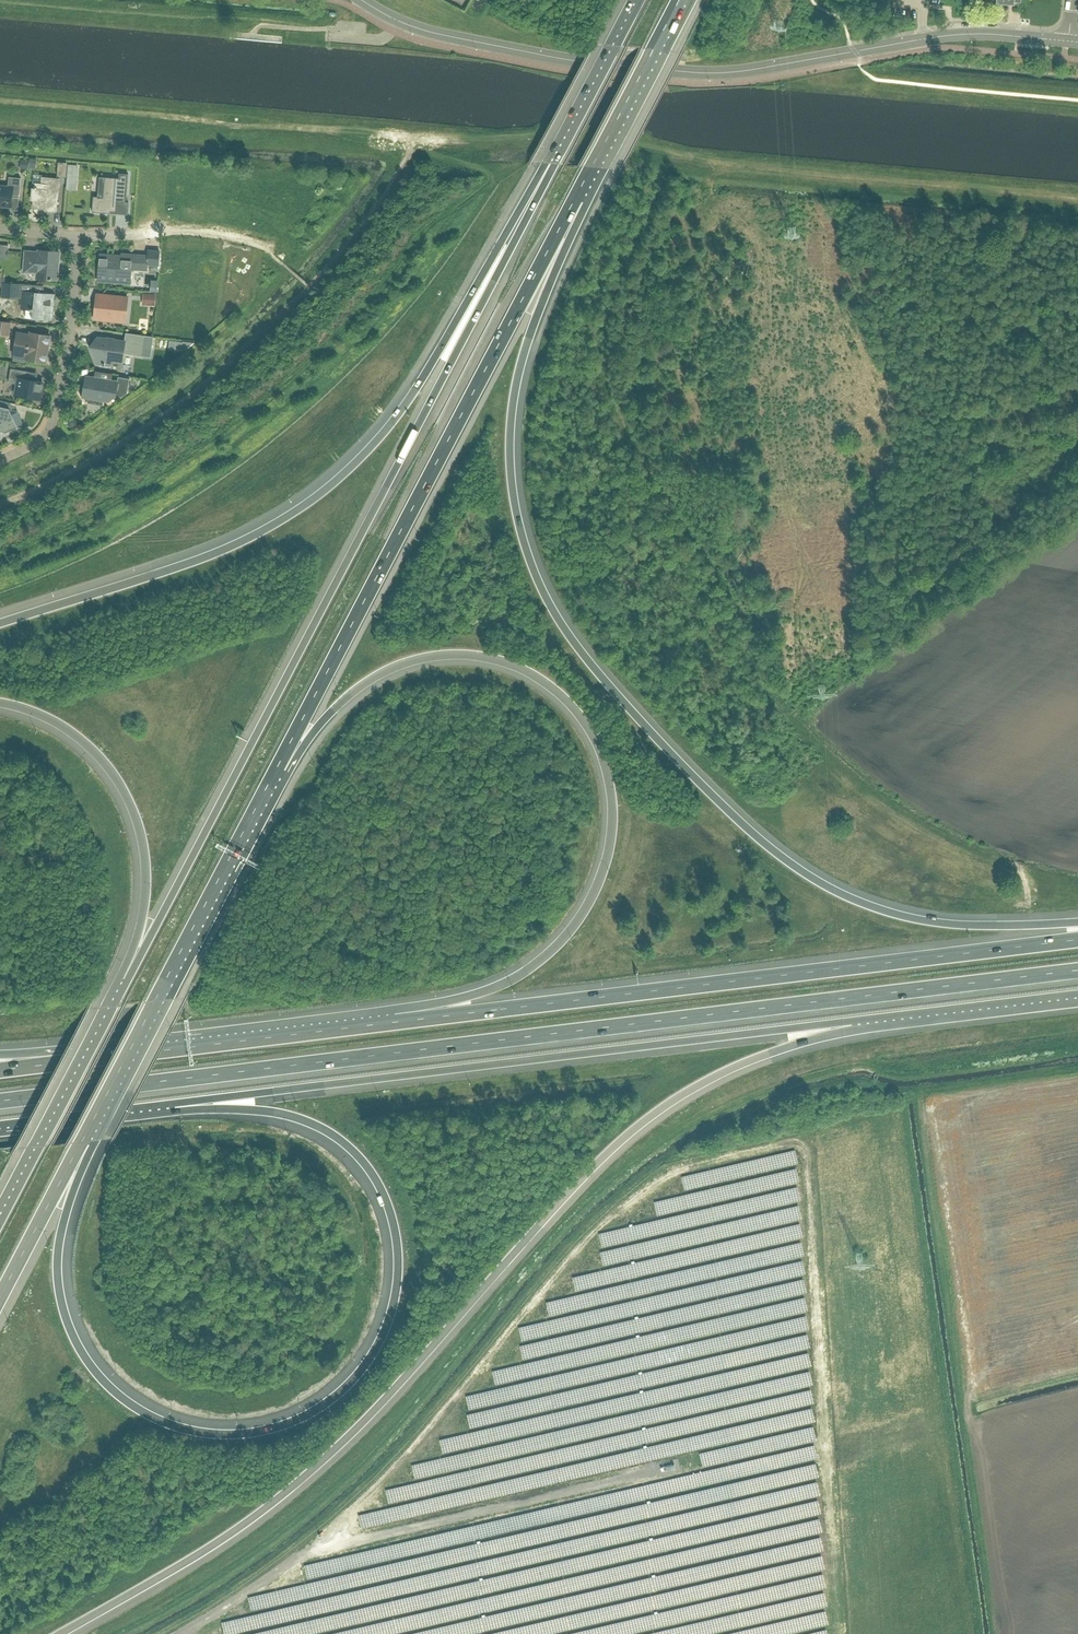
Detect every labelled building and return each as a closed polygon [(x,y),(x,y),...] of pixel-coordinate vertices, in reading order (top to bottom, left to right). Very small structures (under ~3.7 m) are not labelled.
[(59,162),(58,175),(66,176),(67,163),(59,162)] [(126,199),(128,173),(119,173),(119,178),(103,177),(104,177),(104,183),(103,197),(97,197),(97,196),(93,196),(92,212),(110,213),(110,212),(116,212),(117,202),(128,203),(128,202),(126,202),(126,199)] [(11,206),(13,195),(19,195),(21,178),(9,177),(8,186),(0,185),(0,205),(11,206)] [(32,188),(31,200),(34,200),(33,207),(45,209),(45,208),(48,208),(48,211),(56,211),(60,179),(42,177),(42,183),(35,183),(35,188),(32,188)] [(37,278),(57,280),(58,267),(59,261),(58,261),(59,251),(39,250),(39,252),(26,251),(24,271),(38,272),(37,278)] [(147,270),(148,255),(122,253),(121,255),(100,254),(98,281),(130,283),(132,269),(147,270)] [(20,291),(20,283),(3,282),(2,296),(19,298),(19,297),(22,297),(21,309),(33,310),(32,318),(53,320),(55,293),(23,290),(23,291),(20,291)] [(156,293),(143,292),(142,304),(155,305),(156,293)] [(94,318),(119,321),(126,321),(128,297),(97,294),(96,303),(97,303),(96,309),(95,308),(94,318)] [(0,320),(0,334),(9,335),(11,321),(0,320)] [(17,332),(15,346),(13,354),(26,356),(26,359),(45,362),(50,335),(31,332),(30,335),(17,332)] [(126,332),(126,333),(129,334),(128,341),(97,337),(94,342),(90,346),(92,351),(94,357),(100,357),(99,364),(108,365),(109,359),(122,361),(123,353),(143,356),(146,335),(126,332)] [(11,368),(9,382),(18,384),(16,394),(40,399),(43,382),(26,379),(28,371),(11,368)] [(117,381),(86,375),(82,397),(89,398),(88,402),(103,405),(103,400),(108,401),(116,396),(122,397),(127,393),(130,378),(118,376),(117,381)] [(4,432),(5,433),(18,427),(9,408),(0,406),(0,431),(4,432)]
